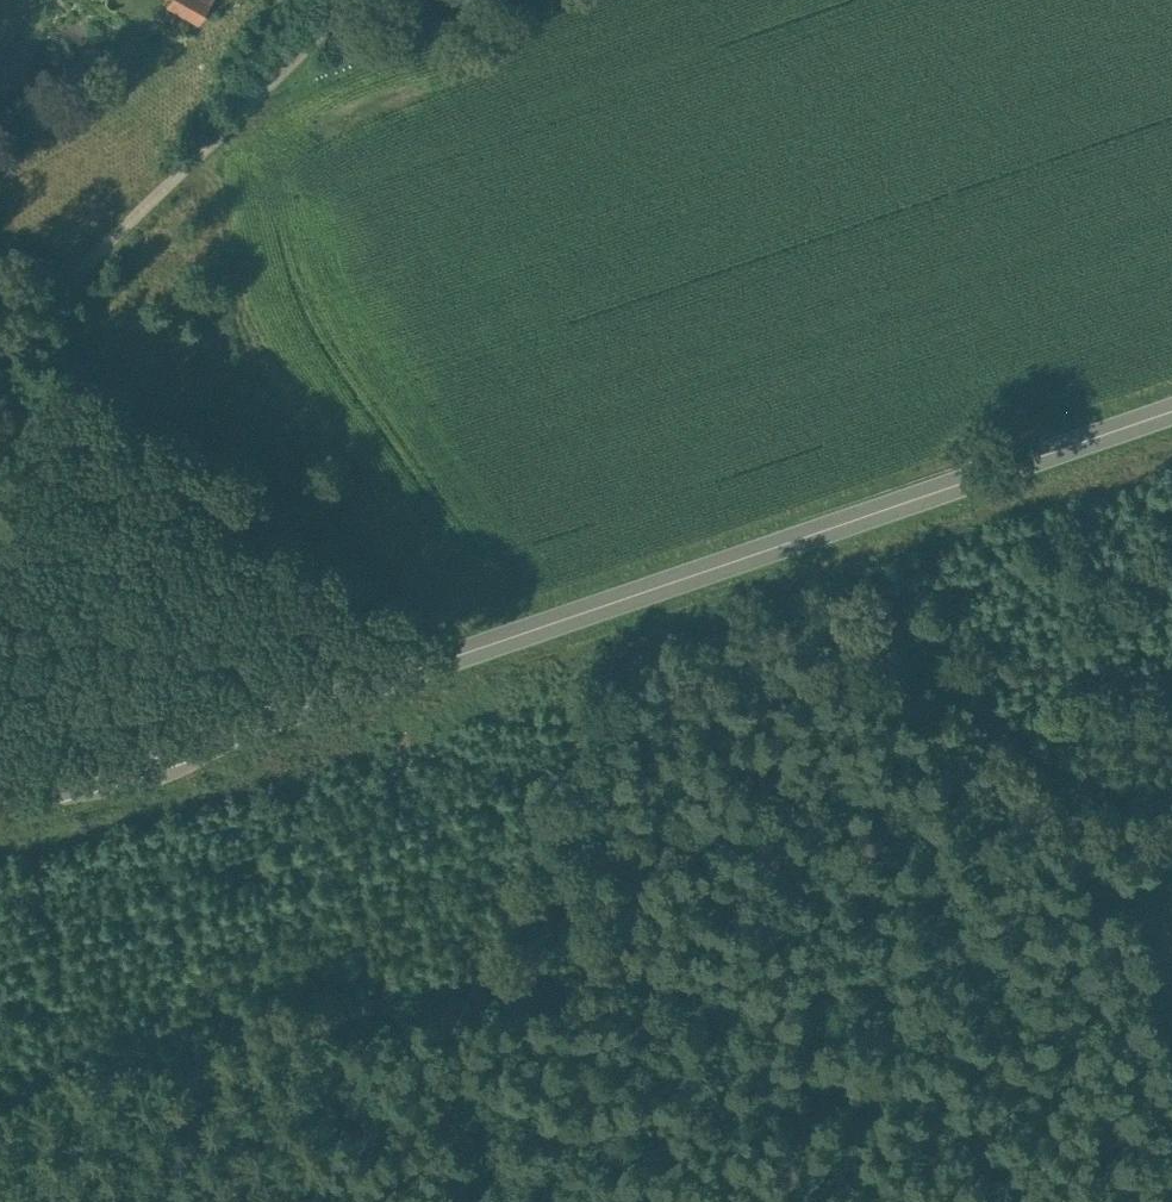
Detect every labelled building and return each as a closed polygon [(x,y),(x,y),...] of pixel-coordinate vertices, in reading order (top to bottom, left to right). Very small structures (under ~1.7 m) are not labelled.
[(211,0),(166,0),(165,2),(201,20),(211,0)]
